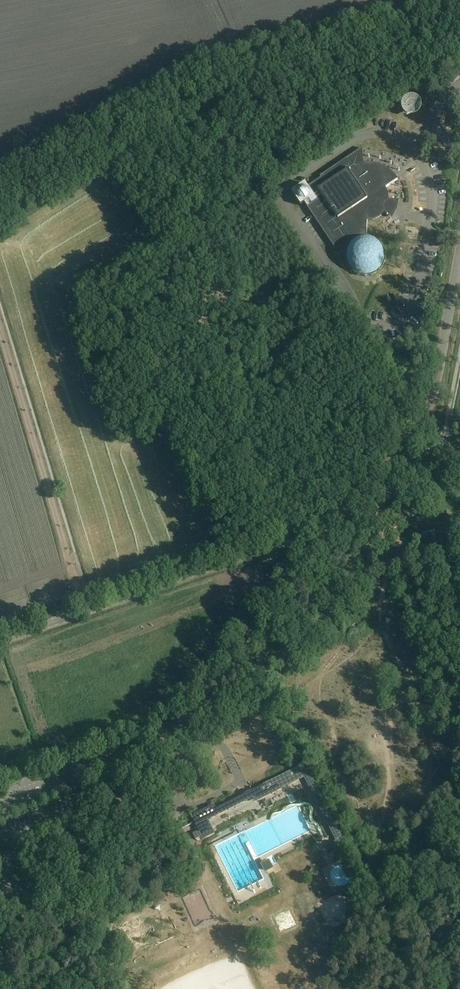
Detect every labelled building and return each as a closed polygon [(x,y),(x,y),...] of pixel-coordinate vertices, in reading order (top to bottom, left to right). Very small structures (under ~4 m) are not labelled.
[(391,124),(408,116),(402,104),(385,112),(391,124)] [(385,263),(386,257),(385,251),(382,245),(378,241),(372,238),(367,236),(367,221),(373,220),(380,217),(384,213),(387,206),(389,200),(388,194),(385,188),(398,179),(396,177),(395,175),(393,173),(391,172),(390,170),(388,169),(386,168),(383,167),(381,166),(379,165),(377,164),(374,164),(372,163),(370,163),(364,163),(362,149),(320,177),(321,178),(308,187),(305,183),(292,193),(301,206),(305,204),(336,251),(344,245),(348,247),(346,256),(347,262),(349,267),(353,272),(359,275),(365,276),(371,275),(377,273),(381,268),(385,263)] [(347,846),(306,763),(216,808),(215,804),(191,815),(195,824),(198,830),(195,832),(198,838),(201,837),(202,839),(215,834),(208,820),(254,797),(256,802),(304,778),(336,841),(332,843),(336,852),(347,846)] [(310,853),(316,852),(314,842),(308,843),(310,853)] [(269,864),(260,868),(265,877),(269,875),(270,874),(273,872),(269,864)] [(179,884),(163,892),(177,919),(186,915),(184,911),(191,907),(179,884)]
